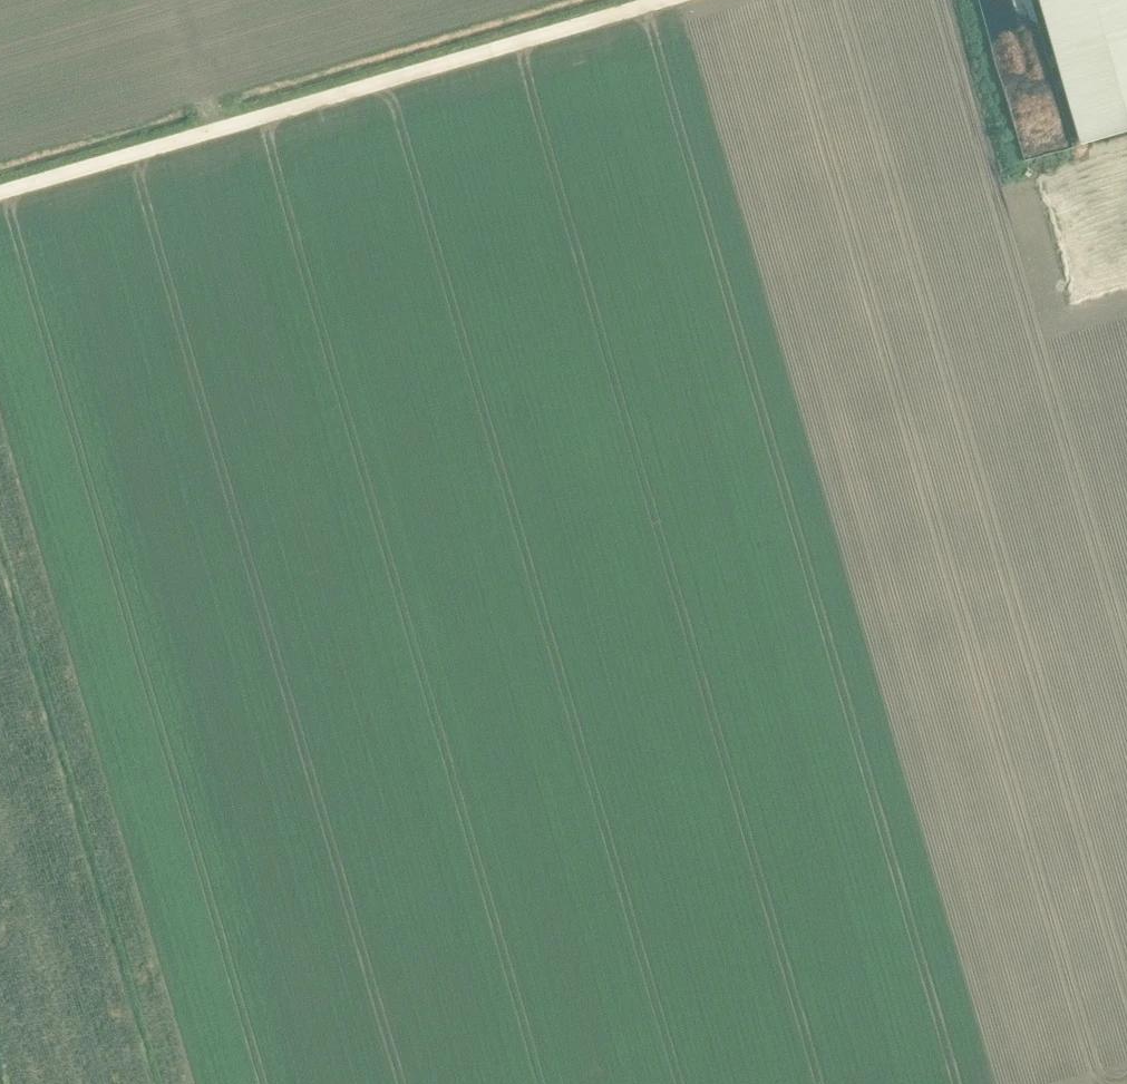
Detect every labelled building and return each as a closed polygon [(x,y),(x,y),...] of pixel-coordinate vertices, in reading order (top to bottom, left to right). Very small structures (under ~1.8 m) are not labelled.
[(1126,128),(1126,0),(1042,0),(1082,141),(1126,128)] [(1032,22),(1037,44),(1050,41),(1045,19),(1032,22)]
